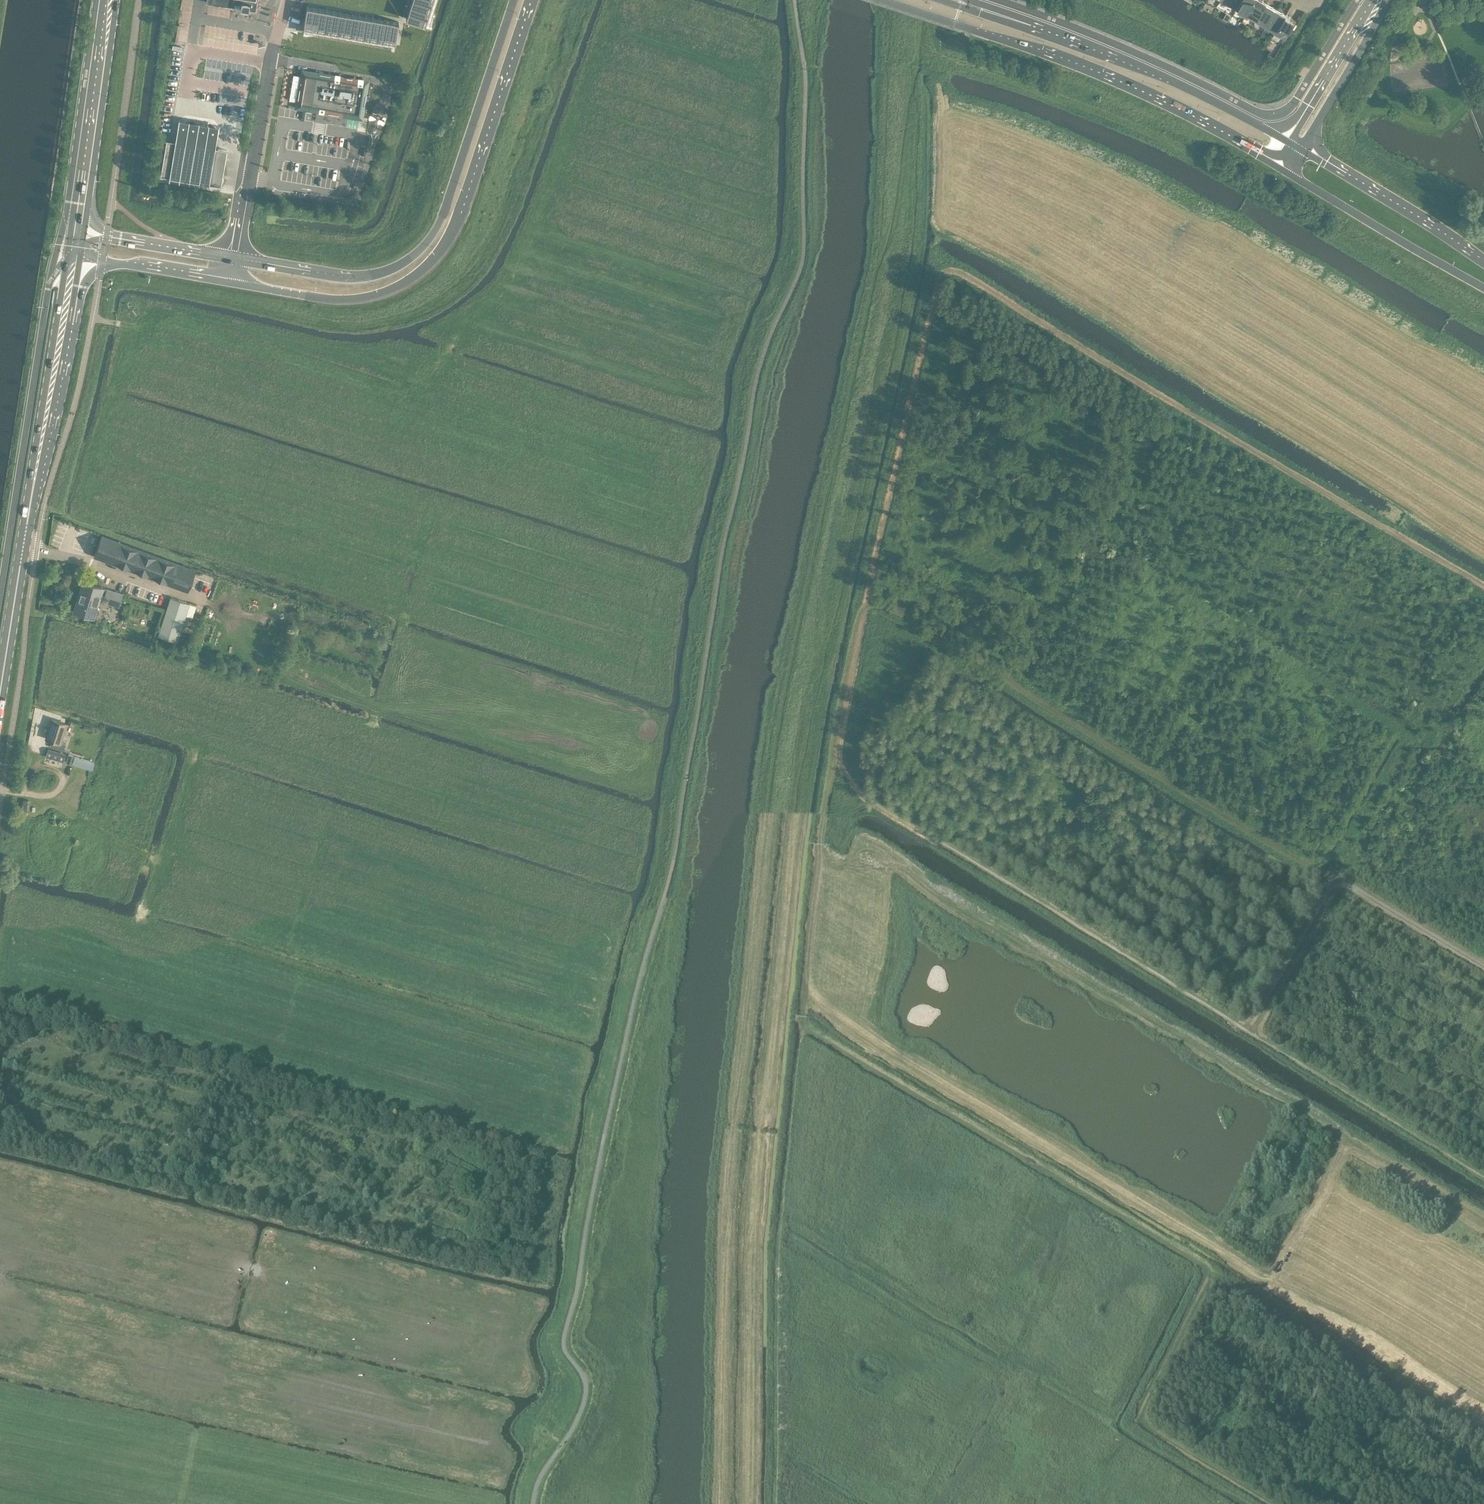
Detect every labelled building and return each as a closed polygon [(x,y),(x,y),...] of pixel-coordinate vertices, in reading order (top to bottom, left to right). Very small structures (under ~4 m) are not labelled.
[(207,2),(232,6),(232,7),(243,8),(256,10),(257,0),(207,0),(207,2)] [(406,18),(425,24),(433,0),(412,0),(406,18)] [(1237,8),(1238,7),(1237,7),(1242,0),(1223,0),(1237,8)] [(1237,7),(1238,7),(1247,13),(1255,0),(1242,0),(1237,7)] [(1267,2),(1263,0),(1255,0),(1247,13),(1257,19),(1267,2)] [(1266,25),(1277,8),(1267,2),(1257,19),(1266,25)] [(307,6),(304,26),(395,41),(399,22),(307,6)] [(1276,31),(1286,14),(1277,8),(1266,25),(1276,31)] [(1286,14),(1276,31),(1286,37),(1296,20),(1286,14)] [(301,72),(296,104),(320,108),(320,111),(334,113),(335,111),(368,116),(374,84),(301,72)] [(216,144),(167,136),(161,173),(210,181),(216,144)] [(102,533),(94,556),(114,564),(122,541),(102,533)] [(122,541),(114,564),(133,570),(141,548),(122,541)] [(141,548),(133,570),(151,577),(160,555),(141,548)] [(160,555),(151,577),(170,584),(178,562),(160,555)] [(178,562),(170,584),(188,591),(196,568),(178,562)] [(119,605),(122,593),(84,581),(75,611),(92,616),(100,593),(105,594),(104,600),(119,605)] [(178,642),(190,603),(170,596),(167,605),(157,635),(178,642)] [(64,750),(66,743),(61,742),(67,723),(52,719),(46,738),(53,740),(51,746),(64,750)] [(65,753),(48,747),(46,755),(63,760),(65,753)] [(75,754),(69,753),(67,761),(73,762),(75,754)] [(95,760),(75,754),(73,762),(93,768),(95,760)]
